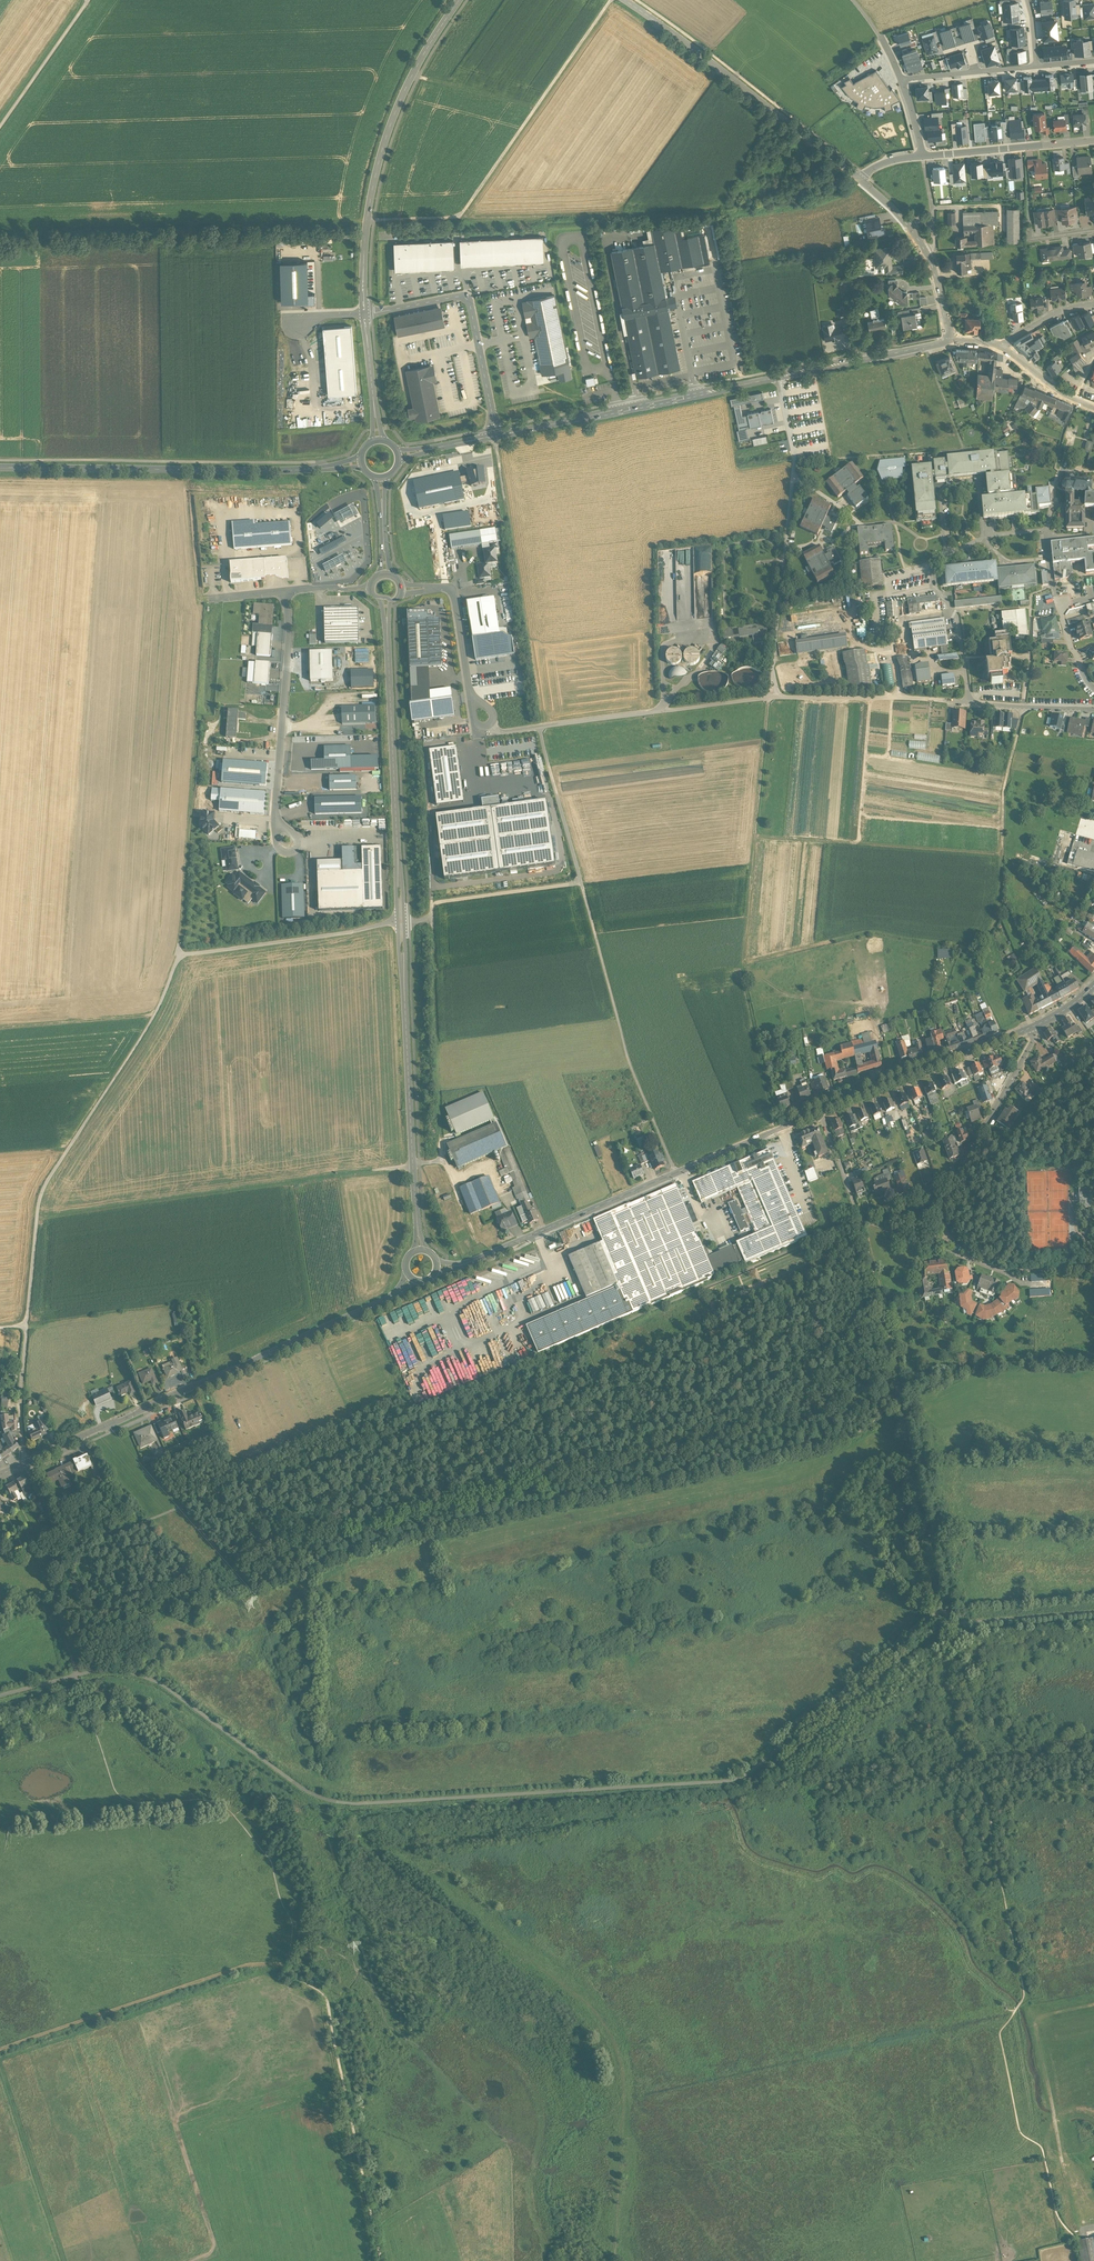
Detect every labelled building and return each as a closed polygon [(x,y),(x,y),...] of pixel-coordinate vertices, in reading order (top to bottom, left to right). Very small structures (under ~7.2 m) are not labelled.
[(1065,18),(1071,17),(1071,15),(1076,14),(1075,4),(1075,0),(1063,0),(1065,18)] [(1051,1),(1041,2),(1041,13),(1052,12),(1051,1)] [(1003,6),(1003,13),(1019,11),(1018,3),(1010,4),(1002,4),(1003,6)] [(1084,18),(1093,17),(1093,7),(1093,4),(1083,6),(1083,7),(1084,16),(1084,18)] [(1020,20),(1019,11),(1003,13),(1004,20),(1004,22),(1012,21),(1020,20)] [(1041,19),(1042,31),(1057,30),(1056,20),(1053,21),(1046,21),(1046,19),(1041,19)] [(982,38),(984,37),(993,35),(990,22),(978,25),(982,38)] [(969,23),(960,26),(962,34),(964,41),(974,38),(971,29),(969,23)] [(1010,29),(1011,36),(1024,35),(1023,28),(1020,28),(1010,29)] [(950,29),(941,31),(941,32),(943,38),(945,47),(955,44),(953,37),(950,29)] [(1042,31),(1043,43),(1048,43),(1048,40),(1058,39),(1057,30),(1042,31)] [(906,44),(911,42),(908,33),(897,36),(900,45),(906,44)] [(935,42),(933,35),(923,39),(927,54),(938,50),(935,42)] [(1011,36),(1011,44),(1021,43),(1025,43),(1024,35),(1011,36)] [(1084,54),(1082,38),(1077,39),(1077,41),(1074,41),(1074,48),(1075,55),(1084,54)] [(982,49),(984,57),(997,53),(994,45),(991,46),(982,49)] [(1066,46),(1054,47),(1055,59),(1067,58),(1066,46)] [(1044,60),(1055,59),(1054,47),(1043,48),(1044,60)] [(905,63),(906,62),(919,58),(917,49),(908,52),(907,48),(902,50),(903,53),(902,54),(905,63)] [(1017,51),(1010,52),(1010,54),(1011,63),(1026,62),(1026,51),(1017,51)] [(963,52),(946,57),(946,58),(949,68),(949,69),(956,67),(956,68),(962,66),(962,65),(966,63),(963,52)] [(999,61),(997,53),(984,57),(986,65),(997,62),(999,61)] [(922,68),(919,58),(906,62),(909,72),(915,71),(918,70),(917,70),(922,68)] [(890,90),(876,70),(853,83),(850,78),(843,82),(845,84),(841,87),(850,97),(858,102),(856,107),(863,110),(866,105),(875,108),(884,107),(886,111),(893,109),(892,104),(900,100),(891,88),(890,90)] [(1091,72),(1079,73),(1081,90),(1093,89),(1092,84),(1091,74),(1091,72)] [(1046,89),(1054,88),(1054,78),(1053,74),(1045,75),(1045,79),(1046,89)] [(1073,74),(1061,75),(1062,86),(1073,85),(1073,80),(1073,74)] [(1024,91),(1032,90),(1031,80),(1031,77),(1023,77),(1024,81),(1024,91)] [(1016,78),(1005,79),(1006,90),(1012,89),(1012,92),(1017,92),(1016,82),(1016,78)] [(1032,90),(1046,89),(1045,79),(1031,80),(1032,90)] [(991,81),(988,82),(988,85),(989,94),(1000,93),(999,81),(995,81),(995,80),(991,81)] [(953,97),(963,96),(963,88),(962,83),(952,84),(953,97)] [(970,85),(970,95),(974,94),(974,96),(981,96),(981,94),(981,93),(981,83),(976,83),(976,84),(970,85)] [(928,91),(928,86),(921,87),(921,88),(915,88),(916,100),(929,99),(928,91)] [(946,102),(946,98),(945,91),(935,92),(936,103),(946,102)] [(1044,113),(1033,114),(1034,127),(1039,127),(1039,128),(1042,128),(1045,127),(1044,113)] [(1082,114),(1073,115),(1074,125),(1079,124),(1080,128),(1085,128),(1085,124),(1085,115),(1085,114),(1082,114)] [(939,128),(938,117),(932,118),(924,118),(925,129),(927,129),(939,128)] [(1021,119),(1014,120),(1015,129),(1017,129),(1017,137),(1024,137),(1024,129),(1021,129),(1021,119)] [(1064,119),(1053,121),(1054,127),(1053,128),(1053,130),(1054,131),(1056,131),(1057,130),(1066,129),(1065,124),(1065,119),(1064,119)] [(1010,138),(1017,137),(1017,129),(1015,129),(1014,120),(1009,120),(1009,128),(1010,138)] [(984,123),(974,124),(975,141),(986,140),(986,137),(985,127),(984,123)] [(968,141),(966,125),(957,126),(957,133),(956,133),(957,142),(968,141)] [(997,125),(992,126),(992,131),(993,137),(993,139),(997,138),(997,139),(1003,139),(1003,135),(1002,135),(1002,132),(1001,126),(997,126),(997,125)] [(928,141),(936,140),(942,140),(941,128),(939,128),(927,129),(928,141)] [(1090,156),(1077,157),(1078,165),(1078,170),(1091,169),(1090,156)] [(1063,157),(1053,157),(1055,169),(1064,168),(1063,163),(1063,157)] [(1009,159),(1010,167),(1010,176),(1023,175),(1021,158),(1009,159)] [(1046,163),(1039,163),(1039,159),(1033,159),(1034,166),(1035,177),(1047,176),(1046,163)] [(991,168),(991,175),(993,175),(1003,174),(1002,169),(1002,163),(1002,162),(998,162),(998,161),(994,161),(994,162),(990,163),(991,168)] [(975,162),(971,162),(972,175),(983,174),(982,167),(982,163),(975,164),(975,162)] [(954,182),(965,181),(965,180),(964,163),(953,164),(954,173),(954,182)] [(933,168),(934,181),(945,180),(945,176),(944,168),(944,167),(933,168)] [(1084,200),(1086,215),(1092,214),(1092,212),(1093,212),(1093,199),(1084,200)] [(1073,207),(1061,209),(1062,219),(1065,218),(1066,222),(1067,223),(1069,223),(1070,222),(1074,221),(1073,214),(1073,207)] [(1018,208),(1006,208),(1006,241),(1018,241),(1018,208)] [(1050,209),(1043,210),(1045,223),(1052,222),(1051,218),(1050,211),(1050,209)] [(1043,210),(1036,211),(1037,213),(1038,220),(1038,224),(1045,223),(1043,210)] [(997,211),(962,212),(963,224),(974,224),(987,224),(993,224),(998,224),(997,211)] [(883,226),(880,226),(879,222),(879,221),(871,223),(871,220),(866,221),(868,234),(872,233),(872,237),(878,235),(878,234),(884,233),(883,226)] [(987,233),(987,224),(974,224),(974,231),(974,234),(987,233)] [(655,243),(611,252),(623,307),(621,307),(622,312),(623,311),(633,358),(632,359),(632,361),(633,361),(637,377),(680,368),(668,309),(675,307),(674,302),(673,296),(666,298),(660,270),(690,264),(709,261),(703,235),(682,239),(680,227),(664,230),(663,227),(652,230),(655,243)] [(987,233),(974,234),(974,239),(975,244),(993,243),(993,239),(993,233),(987,233)] [(964,235),(955,236),(955,245),(959,244),(959,247),(963,246),(963,244),(964,244),(964,240),(964,235)] [(997,238),(993,239),(993,243),(993,245),(1006,244),(1006,238),(1003,238),(1003,236),(997,237),(997,238)] [(543,237),(460,240),(461,264),(544,260),(543,237)] [(453,241),(394,243),(395,270),(454,267),(453,241)] [(1083,243),(1078,244),(1078,243),(1072,244),(1073,251),(1077,251),(1078,256),(1091,255),(1090,242),(1083,243)] [(1062,246),(1046,248),(1046,247),(1041,248),(1042,258),(1047,257),(1047,259),(1063,257),(1062,250),(1062,246)] [(892,248),(874,249),(876,267),(884,266),(885,273),(892,272),(891,266),(891,254),(892,254),(892,248)] [(1069,249),(1062,250),(1063,257),(1070,256),(1069,249)] [(965,253),(956,254),(956,261),(965,261),(965,260),(965,257),(965,253)] [(965,261),(956,261),(957,273),(967,272),(967,269),(971,269),(970,260),(965,260),(965,261)] [(308,294),(307,262),(281,262),(282,304),(315,304),(315,294),(308,294)] [(903,266),(891,266),(892,272),(896,272),(896,274),(903,274),(903,266)] [(1085,282),(1073,283),(1074,287),(1077,290),(1078,296),(1086,294),(1085,287),(1085,282)] [(896,284),(890,284),(891,285),(889,287),(889,295),(895,294),(896,299),(899,302),(899,303),(905,303),(907,300),(906,291),(903,292),(897,287),(897,284),(896,284)] [(1064,287),(1050,289),(1050,290),(1051,290),(1052,298),(1052,299),(1056,299),(1056,300),(1061,299),(1061,298),(1065,297),(1064,291),(1064,287)] [(555,295),(528,301),(529,306),(535,336),(543,375),(558,372),(560,381),(571,378),(555,295)] [(1042,296),(1030,298),(1031,305),(1032,305),(1032,310),(1037,310),(1037,308),(1043,308),(1042,301),(1043,301),(1042,296)] [(1013,304),(1010,304),(1011,312),(1012,312),(1013,321),(1023,320),(1022,302),(1021,302),(1021,303),(1016,303),(1013,304)] [(535,336),(529,306),(524,307),(530,337),(535,336)] [(439,307),(394,316),(398,333),(442,325),(439,307)] [(879,316),(877,308),(870,310),(871,314),(871,318),(879,316)] [(1090,316),(1088,312),(1080,316),(1084,324),(1085,326),(1093,322),(1090,316)] [(910,314),(901,315),(901,316),(903,328),(917,326),(915,313),(910,314)] [(1079,314),(1070,318),(1075,328),(1084,324),(1080,316),(1079,314)] [(967,317),(965,317),(965,319),(965,330),(970,330),(970,331),(977,331),(977,327),(979,327),(980,318),(979,318),(974,318),(967,317)] [(878,318),(873,319),(873,321),(868,322),(869,329),(886,326),(884,319),(879,320),(878,318)] [(1063,321),(1057,324),(1056,324),(1050,327),(1052,332),(1053,332),(1056,333),(1058,332),(1061,333),(1063,335),(1066,336),(1071,333),(1068,328),(1067,327),(1064,321),(1063,321)] [(826,341),(844,337),(844,336),(842,326),(834,328),(834,324),(823,326),(826,341)] [(848,325),(842,326),(844,336),(850,335),(848,325)] [(357,395),(352,329),(324,331),(330,398),(357,395)] [(1083,337),(1086,341),(1088,345),(1093,342),(1093,331),(1083,337)] [(1031,333),(1020,339),(1023,343),(1033,337),(1031,333)] [(1023,343),(1020,339),(1013,343),(1025,354),(1027,354),(1035,348),(1039,346),(1036,341),(1029,346),(1027,344),(1026,345),(1023,343)] [(1077,339),(1070,342),(1075,353),(1082,349),(1080,344),(1077,339)] [(1086,341),(1080,344),(1082,349),(1082,350),(1084,353),(1091,349),(1088,345),(1086,341)] [(1035,348),(1027,354),(1029,357),(1031,357),(1033,360),(1040,356),(1036,350),(1035,348)] [(967,350),(956,350),(956,356),(960,356),(960,361),(963,362),(963,365),(967,365),(967,360),(967,350)] [(977,351),(967,350),(967,360),(970,360),(976,361),(977,351)] [(997,353),(978,351),(978,357),(985,358),(985,359),(985,360),(989,360),(991,360),(990,370),(995,370),(997,353)] [(1079,352),(1075,356),(1074,354),(1069,358),(1074,364),(1077,368),(1078,368),(1082,365),(1081,363),(1085,360),(1079,352)] [(949,357),(936,362),(942,376),(947,374),(947,372),(954,369),(949,357)] [(1048,365),(1047,366),(1050,371),(1051,370),(1054,374),(1058,371),(1058,370),(1060,368),(1055,360),(1054,361),(1048,365)] [(433,365),(406,370),(414,410),(408,411),(410,419),(415,417),(416,421),(440,417),(433,382),(437,381),(433,365)] [(995,370),(990,370),(989,376),(977,375),(976,397),(992,399),(993,389),(995,377),(995,370)] [(594,377),(586,379),(587,385),(595,384),(594,377)] [(1001,378),(995,377),(993,387),(1002,388),(1002,390),(1008,390),(1008,385),(1016,386),(1017,379),(1008,378),(1008,379),(1001,378)] [(1035,390),(1025,386),(1017,400),(1025,403),(1028,397),(1031,398),(1035,390)] [(1056,399),(1035,390),(1031,398),(1030,400),(1033,402),(1031,403),(1038,407),(1042,405),(1044,401),(1049,403),(1053,405),(1054,404),(1056,399)] [(732,406),(734,405),(740,404),(763,399),(762,392),(730,399),(732,406)] [(966,397),(956,400),(959,408),(968,405),(966,397)] [(1073,406),(1059,400),(1057,405),(1060,407),(1056,415),(1066,421),(1073,406)] [(1038,407),(1032,415),(1035,418),(1042,407),(1046,409),(1049,403),(1044,401),(1042,405),(1038,407)] [(1031,403),(1025,408),(1032,415),(1038,407),(1031,403)] [(742,417),(740,404),(734,405),(739,430),(737,430),(739,441),(749,439),(747,430),(747,429),(761,425),(764,424),(764,425),(774,423),(771,409),(761,411),(761,412),(758,412),(758,411),(747,414),(748,415),(742,417)] [(1056,415),(1054,414),(1057,405),(1054,404),(1053,405),(1050,411),(1049,414),(1048,416),(1064,426),(1066,421),(1056,415)] [(752,438),(754,445),(767,442),(766,436),(752,438)] [(1007,454),(998,455),(1000,472),(1008,471),(1007,454)] [(998,455),(948,459),(949,466),(950,476),(990,473),(994,472),(1000,472),(998,455)] [(904,460),(880,462),(878,471),(882,480),(903,478),(902,468),(905,467),(904,460)] [(851,463),(826,483),(838,498),(846,492),(844,488),(852,482),(854,485),(856,484),(863,479),(851,463)] [(944,463),(934,464),(935,474),(935,478),(936,485),(946,484),(946,477),(945,466),(944,463)] [(460,478),(461,484),(470,482),(471,486),(479,484),(485,484),(483,468),(478,469),(478,471),(473,472),(472,470),(467,472),(468,476),(460,478)] [(930,468),(913,470),(918,520),(921,520),(931,519),(935,519),(932,489),(931,478),(930,475),(930,468)] [(1078,482),(1078,480),(1077,480),(1077,482),(1074,482),(1074,474),(1065,474),(1065,481),(1066,481),(1066,483),(1063,484),(1062,484),(1061,484),(1063,485),(1062,489),(1061,489),(1062,490),(1063,489),(1066,491),(1069,493),(1073,493),(1077,493),(1077,494),(1077,493),(1081,493),(1081,494),(1082,494),(1082,493),(1084,493),(1092,493),(1092,492),(1091,492),(1091,483),(1093,483),(1093,482),(1091,482),(1091,481),(1090,480),(1090,482),(1086,482),(1086,480),(1085,482),(1082,482),(1082,480),(1081,480),(1081,482),(1078,482)] [(990,477),(987,477),(989,496),(992,496),(1012,494),(1016,493),(1014,475),(994,477),(990,477)] [(461,484),(460,478),(415,487),(419,509),(465,500),(461,484)] [(935,478),(931,478),(932,489),(937,493),(943,486),(946,485),(946,484),(936,485),(935,478)] [(854,485),(852,482),(844,488),(846,492),(848,494),(847,495),(857,507),(869,498),(859,486),(859,487),(856,484),(854,485)] [(1049,488),(1035,489),(1036,495),(1037,495),(1038,506),(1051,504),(1049,488)] [(1073,504),(1073,501),(1073,493),(1069,493),(1067,492),(1066,491),(1066,495),(1066,520),(1066,521),(1066,531),(1073,531),(1074,532),(1075,532),(1076,532),(1077,531),(1077,530),(1084,530),(1084,520),(1084,508),(1084,504),(1076,504),(1073,504)] [(1036,495),(1013,498),(1012,494),(992,496),(993,500),(983,501),(984,518),(1038,512),(1038,506),(1037,495),(1036,495)] [(1092,497),(1084,496),(1084,504),(1084,508),(1093,509),(1093,497),(1092,497)] [(813,498),(800,527),(817,535),(822,526),(818,524),(823,515),(826,516),(831,506),(813,498)] [(354,519),(360,515),(353,503),(348,505),(341,509),(335,512),(342,525),(348,522),(354,519)] [(469,513),(443,517),(445,530),(471,526),(469,513)] [(330,515),(317,525),(321,530),(334,519),(330,515)] [(823,515),(818,524),(825,527),(825,529),(832,532),(838,518),(831,516),(830,518),(826,516),(823,515)] [(256,526),(232,528),(234,550),(292,545),(290,523),(256,526)] [(883,527),(866,528),(857,529),(860,554),(868,553),(868,545),(885,543),(885,552),(894,551),(891,525),(883,526),(883,527)] [(495,529),(480,532),(482,545),(489,544),(497,542),(495,529)] [(480,532),(449,536),(451,549),(482,545),(480,532)] [(344,538),(320,551),(322,556),(346,543),(344,538)] [(1082,540),(1084,554),(1088,553),(1087,548),(1093,547),(1093,539),(1082,540)] [(1082,540),(1064,542),(1066,563),(1071,562),(1084,561),(1084,560),(1084,554),(1082,540)] [(497,542),(489,544),(490,550),(495,550),(499,549),(498,542),(497,542)] [(1064,542),(1050,543),(1053,564),(1066,563),(1064,542)] [(825,567),(821,558),(824,556),(819,546),(802,555),(817,583),(834,574),(829,565),(825,567)] [(821,558),(825,567),(829,565),(833,563),(834,565),(841,562),(833,548),(827,551),(829,554),(824,556),(821,558)] [(490,550),(484,551),(486,564),(488,564),(497,563),(495,550),(490,550)] [(1084,554),(1084,560),(1084,561),(1085,573),(1093,572),(1093,553),(1088,553),(1084,554)] [(343,555),(323,566),(326,572),(347,562),(343,555)] [(287,559),(230,564),(233,591),(267,588),(266,583),(289,581),(287,559)] [(879,560),(861,562),(864,587),(882,586),(879,560)] [(1066,563),(1053,564),(1055,580),(1062,579),(1065,579),(1067,579),(1071,574),(1072,574),(1071,562),(1066,563)] [(486,564),(478,565),(480,578),(490,577),(488,564),(486,564)] [(996,564),(942,569),(944,586),(998,581),(996,570),(996,564)] [(1033,567),(997,571),(997,570),(996,570),(998,581),(998,590),(1036,586),(1034,566),(1033,566),(1033,567)] [(935,596),(907,600),(908,606),(935,602),(935,596)] [(1000,598),(955,602),(956,608),(1000,603),(1000,598)] [(466,604),(473,649),(501,645),(494,600),(466,604)] [(935,602),(908,606),(909,611),(909,615),(943,610),(941,601),(935,602)] [(897,602),(886,603),(887,618),(898,618),(897,602)] [(1025,611),(1001,614),(1002,620),(1003,620),(1003,623),(1002,623),(1003,630),(1017,628),(1018,637),(1018,639),(1028,638),(1025,611)] [(275,615),(256,613),(256,622),(261,623),(262,624),(261,634),(273,635),(274,635),(274,626),(274,624),(275,615)] [(1084,616),(1069,620),(1070,624),(1085,620),(1084,616)] [(360,618),(326,619),(327,653),(361,652),(360,618)] [(1055,618),(1041,621),(1042,628),(1045,627),(1047,635),(1047,636),(1052,635),(1059,633),(1055,618)] [(944,619),(910,624),(913,641),(946,636),(944,619)] [(765,625),(738,629),(739,635),(753,633),(754,643),(764,642),(763,632),(766,631),(765,625)] [(1088,625),(1076,628),(1077,633),(1076,633),(1077,636),(1078,636),(1080,641),(1092,637),(1088,625)] [(441,629),(409,631),(411,678),(423,677),(443,676),(441,629)] [(731,629),(722,631),(723,638),(732,637),(731,630),(731,629)] [(273,635),(261,634),(261,643),(274,644),(274,635),(273,635)] [(845,635),(796,642),(797,654),(847,647),(845,635)] [(946,636),(913,641),(914,651),(929,649),(929,651),(931,650),(931,649),(943,647),(947,647),(948,647),(946,636)] [(995,644),(989,645),(991,666),(986,666),(988,687),(990,686),(991,691),(1002,690),(1001,687),(1001,683),(1005,682),(1007,682),(1006,677),(1008,677),(1007,672),(1009,672),(1008,666),(1007,666),(1007,661),(1010,661),(1008,640),(1006,641),(1005,636),(994,637),(995,644)] [(261,643),(260,643),(259,656),(258,664),(272,665),(274,644),(261,643)] [(515,665),(512,643),(501,645),(473,649),(476,670),(515,665)] [(1083,654),(1085,659),(1087,658),(1092,667),(1093,666),(1093,648),(1083,654)] [(699,659),(699,656),(698,653),(696,651),(694,650),(691,649),(688,650),(686,651),(684,653),(683,656),(683,659),(684,660),(686,663),(688,665),(691,665),(694,665),(696,663),(698,661),(699,659)] [(681,658),(682,657),(681,654),(679,652),(676,650),(673,650),(670,650),(668,652),(666,655),(665,658),(666,661),(668,664),(671,665),(674,666),(677,665),(679,663),(681,660),(681,658)] [(865,651),(843,654),(849,698),(871,695),(865,651)] [(723,658),(716,653),(713,657),(714,658),(709,666),(718,672),(721,668),(720,667),(722,664),(721,662),(723,658)] [(1060,655),(1055,655),(1053,669),(1060,669),(1065,670),(1066,670),(1067,659),(1059,658),(1060,655)] [(944,657),(937,658),(939,669),(958,667),(956,656),(948,657),(944,657)] [(683,659),(681,658),(681,660),(679,663),(677,665),(677,667),(678,667),(681,668),(684,670),(685,670),(687,666),(688,666),(688,665),(686,663),(684,660),(683,659)] [(907,658),(897,659),(901,689),(902,696),(913,695),(912,688),(911,682),(915,681),(928,679),(927,674),(910,676),(907,658)] [(334,661),(311,661),(312,690),(323,690),(323,692),(326,691),(326,690),(334,690),(334,661)] [(686,680),(687,676),(686,673),(684,670),(681,668),(678,667),(677,667),(674,668),(671,670),(669,673),(669,676),(669,680),(671,683),(675,685),(678,685),(682,685),(685,683),(686,680)] [(761,690),(762,684),(761,678),(757,673),(752,670),(747,669),(741,670),(736,673),(733,678),(731,684),(733,690),(736,695),(741,698),(747,699),(753,698),(757,695),(761,690)] [(272,672),(257,671),(256,692),(270,693),(272,672)] [(727,694),(728,688),(727,682),(724,677),(719,674),(713,673),(707,674),(702,677),(699,682),(698,688),(699,694),(702,699),(707,702),(713,703),(719,702),(724,699),(727,694)] [(423,677),(411,678),(413,713),(424,711),(423,677)] [(374,679),(351,680),(352,697),(374,697),(374,679)] [(928,679),(915,681),(911,682),(912,688),(916,687),(917,695),(930,693),(928,679)] [(953,683),(941,685),(942,694),(954,692),(953,688),(953,683)] [(413,713),(411,713),(413,731),(455,725),(453,708),(424,711),(413,713)] [(377,715),(343,716),(344,733),(377,732),(377,715)] [(230,720),(226,720),(226,727),(229,727),(228,740),(227,740),(227,746),(238,747),(240,728),(247,729),(248,722),(240,721),(240,719),(230,718),(230,720)] [(964,721),(952,720),(952,732),(952,736),(963,737),(964,721)] [(1003,722),(995,721),(995,725),(994,735),(1002,735),(1003,722)] [(1011,722),(1003,722),(1002,735),(1010,736),(1011,727),(1011,722)] [(1057,723),(1051,722),(1049,734),(1054,735),(1054,736),(1058,737),(1059,737),(1060,729),(1062,723),(1057,722),(1057,723)] [(1084,729),(1069,725),(1066,740),(1072,741),(1072,740),(1081,742),(1083,733),(1084,731),(1083,730),(1084,729)] [(983,730),(977,730),(977,731),(971,731),(970,744),(977,744),(977,742),(987,742),(987,737),(982,737),(983,730)] [(325,756),(326,771),(313,772),(313,779),(353,778),(353,755),(325,756)] [(439,816),(466,812),(458,756),(431,760),(439,816)] [(916,768),(938,770),(939,763),(917,760),(916,768)] [(269,773),(225,769),(223,791),(268,795),(269,773)] [(362,771),(362,781),(380,781),(379,771),(362,771)] [(357,785),(331,786),(331,799),(358,799),(357,785)] [(267,801),(223,798),(221,820),(265,823),(267,801)] [(363,807),(316,807),(317,823),(363,823),(363,807)] [(482,810),(483,820),(501,817),(500,807),(482,810)] [(445,889),(556,874),(548,811),(501,817),(483,820),(437,826),(445,889)] [(216,823),(204,822),(203,834),(211,843),(220,835),(215,830),(216,823)] [(1071,853),(1066,869),(1072,870),(1076,855),(1071,853)] [(1076,855),(1072,870),(1093,877),(1093,860),(1076,855)] [(228,868),(229,879),(240,878),(237,856),(223,858),(225,869),(228,868)] [(345,881),(319,881),(320,919),(384,917),(382,856),(363,856),(364,880),(345,881)] [(363,856),(344,857),(345,881),(364,880),(363,856)] [(266,901),(240,880),(236,885),(231,881),(224,890),(229,894),(227,896),(248,912),(251,908),(257,912),(266,901)] [(303,893),(283,893),(284,926),(304,926),(303,893)] [(1085,904),(1081,911),(1088,915),(1091,911),(1088,910),(1089,907),(1085,904)] [(1087,928),(1085,931),(1082,937),(1092,943),(1093,939),(1093,932),(1087,928)] [(1032,933),(1026,935),(1028,943),(1034,941),(1032,933)] [(1083,965),(1085,966),(1086,965),(1073,953),(1068,957),(1077,966),(1077,965),(1081,962),(1083,965)] [(1006,963),(1009,967),(1016,964),(1014,959),(1006,963)] [(1085,966),(1087,968),(1093,974),(1093,971),(1086,965),(1085,966)] [(1051,968),(1059,979),(1061,978),(1054,966),(1051,968)] [(1027,978),(1035,973),(1032,968),(1024,973),(1027,978)] [(1087,968),(1084,971),(1092,979),(1093,976),(1093,974),(1087,968)] [(1027,978),(1017,985),(1024,996),(1028,994),(1030,992),(1037,988),(1041,985),(1037,976),(1035,973),(1027,978)] [(1061,978),(1059,979),(1061,983),(1068,979),(1066,975),(1061,978)] [(1059,979),(1054,983),(1059,992),(1065,989),(1061,983),(1059,979)] [(1073,984),(1065,989),(1070,997),(1078,992),(1073,984)] [(1041,985),(1037,988),(1043,1001),(1047,999),(1047,998),(1043,989),(1041,985)] [(1049,992),(1047,987),(1043,989),(1047,998),(1052,996),(1050,991),(1049,992)] [(1059,992),(1055,994),(1060,1003),(1070,997),(1065,989),(1059,992)] [(1024,996),(1021,997),(1024,1003),(1031,999),(1028,994),(1024,996)] [(1052,996),(1047,998),(1047,999),(1051,1007),(1060,1003),(1055,994),(1052,996)] [(1032,999),(1031,999),(1024,1003),(1022,1004),(1028,1019),(1038,1014),(1034,1005),(1032,999)] [(1043,1001),(1034,1005),(1038,1014),(1051,1007),(1047,999),(1043,1001)] [(931,1011),(927,1012),(928,1016),(932,1015),(936,1014),(934,1007),(930,1008),(931,1011)] [(1085,1011),(1078,1016),(1084,1024),(1087,1022),(1089,1025),(1093,1022),(1089,1016),(1085,1011)] [(982,1017),(976,1019),(979,1026),(981,1026),(982,1026),(984,1031),(988,1029),(987,1028),(985,1024),(983,1019),(982,1017)] [(993,1025),(991,1021),(989,1022),(991,1026),(987,1028),(988,1029),(992,1039),(998,1036),(993,1025)] [(1074,1031),(1068,1022),(1061,1026),(1065,1031),(1062,1033),(1067,1042),(1072,1039),(1070,1037),(1075,1034),(1074,1031)] [(970,1024),(964,1026),(967,1034),(968,1033),(972,1041),(977,1040),(976,1037),(973,1031),(971,1027),(970,1024)] [(889,1028),(880,1031),(882,1037),(891,1034),(889,1028)] [(988,1029),(984,1031),(984,1033),(983,1033),(983,1034),(980,1035),(984,1042),(992,1039),(988,1029)] [(1050,1033),(1043,1037),(1047,1044),(1051,1042),(1055,1039),(1054,1036),(1053,1037),(1050,1033)] [(955,1034),(947,1037),(949,1042),(957,1040),(957,1039),(956,1038),(955,1034)] [(940,1035),(930,1038),(931,1040),(932,1044),(933,1051),(939,1049),(938,1045),(943,1043),(941,1038),(940,1035)] [(980,1035),(976,1037),(977,1040),(972,1041),(971,1042),(973,1047),(984,1042),(980,1035)] [(851,1048),(852,1052),(875,1046),(873,1037),(862,1040),(863,1042),(851,1046),(851,1048)] [(1055,1039),(1051,1042),(1055,1048),(1056,1047),(1059,1045),(1055,1039)] [(909,1044),(908,1040),(901,1041),(903,1045),(904,1045),(905,1051),(910,1049),(909,1044)] [(948,1043),(947,1043),(950,1049),(952,1048),(952,1049),(959,1046),(958,1043),(957,1040),(949,1042),(948,1043)] [(971,1042),(965,1044),(964,1041),(958,1043),(959,1046),(961,1051),(973,1047),(971,1042)] [(959,1046),(952,1049),(952,1048),(950,1049),(947,1043),(947,1042),(943,1044),(948,1056),(961,1051),(959,1046)] [(940,1052),(934,1054),(933,1051),(932,1044),(926,1045),(926,1048),(929,1058),(930,1061),(942,1058),(940,1052)] [(904,1045),(903,1045),(898,1047),(896,1048),(901,1063),(908,1061),(907,1056),(905,1051),(904,1045)] [(868,1068),(862,1070),(859,1059),(873,1055),(877,1054),(875,1046),(852,1052),(853,1053),(854,1059),(857,1072),(858,1078),(869,1074),(868,1068)] [(916,1054),(907,1056),(908,1061),(909,1066),(916,1064),(916,1062),(922,1061),(920,1047),(915,1048),(915,1049),(916,1054)] [(836,1058),(853,1053),(852,1052),(851,1048),(834,1052),(836,1058)] [(853,1053),(836,1058),(828,1060),(831,1073),(836,1072),(835,1064),(848,1061),(854,1059),(853,1053)] [(796,1067),(794,1057),(788,1058),(790,1068),(796,1067)] [(1051,1059),(1044,1063),(1047,1069),(1048,1070),(1055,1065),(1051,1059)] [(993,1061),(985,1064),(985,1065),(987,1071),(989,1073),(996,1070),(993,1062),(993,1061)] [(1038,1061),(1030,1066),(1036,1076),(1047,1069),(1044,1063),(1041,1065),(1038,1061)] [(978,1067),(970,1070),(970,1071),(974,1078),(976,1084),(980,1082),(978,1078),(982,1076),(981,1073),(983,1073),(981,1069),(980,1070),(978,1067)] [(998,1074),(991,1077),(990,1076),(991,1080),(993,1079),(994,1080),(996,1079),(996,1078),(997,1078),(998,1078),(1000,1077),(1002,1076),(999,1069),(996,1070),(998,1074)] [(851,1074),(849,1074),(850,1080),(858,1078),(857,1072),(851,1074)] [(849,1074),(837,1077),(837,1075),(831,1076),(833,1085),(846,1082),(850,1080),(849,1074)] [(961,1075),(954,1077),(958,1086),(960,1085),(965,1083),(964,1081),(966,1080),(964,1077),(963,1078),(961,1075)] [(946,1081),(938,1084),(941,1093),(949,1089),(948,1087),(950,1086),(949,1083),(947,1084),(946,1081)] [(815,1086),(814,1086),(816,1093),(818,1097),(827,1093),(823,1083),(815,1086)] [(792,1086),(785,1088),(786,1096),(793,1093),(792,1086)] [(932,1086),(923,1090),(930,1107),(938,1104),(935,1095),(932,1086)] [(1027,1092),(1022,1086),(1015,1092),(1023,1102),(1029,1097),(1032,1101),(1038,1096),(1034,1091),(1032,1093),(1029,1090),(1027,1092)] [(987,1089),(978,1092),(982,1106),(992,1103),(989,1095),(987,1089)] [(802,1093),(797,1094),(801,1105),(810,1102),(807,1091),(802,1093)] [(918,1092),(910,1095),(913,1104),(918,1102),(921,1101),(920,1099),(922,1098),(921,1095),(919,1096),(918,1092)] [(483,1097),(446,1114),(457,1139),(494,1123),(483,1097)] [(780,1100),(778,1101),(779,1104),(777,1104),(781,1114),(790,1110),(788,1106),(790,1106),(789,1104),(787,1098),(780,1100)] [(904,1098),(896,1101),(899,1110),(907,1106),(906,1104),(908,1103),(907,1100),(905,1101),(904,1098)] [(891,1103),(883,1106),(886,1115),(894,1112),(891,1103)] [(977,1103),(973,1105),(975,1110),(976,1109),(978,1114),(981,1112),(977,1103)] [(877,1109),(870,1112),(873,1120),(880,1117),(877,1109)] [(975,1110),(967,1112),(972,1125),(977,1123),(976,1121),(980,1120),(978,1114),(976,1109),(975,1110)] [(1010,1110),(1008,1114),(1005,1112),(997,1125),(1007,1132),(1018,1115),(1010,1110)] [(868,1122),(864,1114),(858,1117),(861,1125),(865,1123),(868,1122)] [(857,1132),(852,1119),(845,1121),(850,1134),(857,1132)] [(839,1124),(832,1127),(835,1135),(842,1132),(843,1132),(839,1124)] [(497,1130),(449,1150),(458,1173),(499,1156),(506,1152),(497,1130)] [(809,1136),(809,1135),(807,1136),(805,1136),(804,1137),(803,1137),(801,1138),(801,1139),(797,1141),(801,1152),(806,1150),(805,1146),(811,1144),(818,1161),(828,1157),(818,1132),(809,1136)] [(842,1132),(835,1135),(837,1140),(838,1140),(837,1139),(844,1136),(842,1132)] [(964,1137),(962,1133),(957,1135),(959,1140),(961,1146),(962,1145),(966,1144),(965,1142),(969,1141),(967,1136),(964,1137)] [(949,1141),(949,1140),(947,1141),(947,1142),(943,1144),(950,1161),(951,1161),(952,1162),(954,1161),(954,1160),(958,1158),(954,1146),(952,1141),(950,1142),(950,1141),(949,1141)] [(923,1152),(913,1156),(916,1167),(917,1167),(920,1165),(920,1166),(921,1167),(923,1166),(924,1164),(927,1163),(923,1152)] [(518,1175),(508,1153),(499,1157),(506,1173),(500,1176),(502,1181),(510,1178),(518,1175)] [(757,1237),(736,1245),(737,1248),(744,1264),(745,1266),(750,1264),(751,1266),(761,1261),(761,1260),(807,1240),(769,1153),(693,1186),(702,1207),(737,1191),(745,1210),(747,1215),(757,1237)] [(637,1160),(641,1170),(645,1168),(642,1161),(641,1158),(637,1160)] [(651,1164),(651,1165),(655,1174),(664,1171),(662,1166),(664,1165),(662,1160),(657,1162),(651,1164)] [(640,1170),(630,1174),(634,1183),(644,1179),(640,1170)] [(817,1181),(813,1170),(805,1174),(809,1185),(817,1181)] [(866,1170),(860,1172),(862,1178),(868,1175),(866,1170)] [(888,1171),(882,1173),(885,1181),(886,1181),(886,1183),(891,1181),(888,1171)] [(860,1172),(854,1175),(856,1181),(859,1180),(860,1182),(863,1181),(862,1178),(860,1172)] [(518,1175),(510,1178),(513,1186),(521,1183),(518,1175)] [(900,1177),(894,1179),(898,1190),(900,1196),(907,1193),(903,1183),(901,1177),(900,1177)] [(856,1181),(852,1183),(857,1196),(863,1194),(864,1195),(865,1195),(864,1194),(865,1194),(864,1192),(860,1182),(859,1180),(856,1181)] [(885,1181),(871,1186),(873,1191),(875,1191),(877,1197),(883,1194),(883,1193),(889,1191),(888,1188),(886,1183),(886,1181),(885,1181)] [(489,1182),(473,1188),(483,1214),(500,1208),(489,1182)] [(530,1206),(521,1183),(513,1186),(516,1192),(513,1193),(516,1201),(518,1200),(521,1209),(528,1206),(530,1206)] [(473,1188),(461,1193),(471,1219),(483,1214),(473,1188)] [(676,1188),(628,1209),(628,1208),(611,1215),(611,1216),(594,1223),(604,1246),(628,1303),(633,1315),(651,1308),(708,1284),(708,1282),(712,1281),(711,1280),(715,1278),(714,1277),(707,1261),(700,1244),(676,1188)] [(1092,1192),(1078,1192),(1078,1200),(1081,1200),(1081,1206),(1083,1206),(1083,1207),(1083,1211),(1091,1211),(1091,1207),(1091,1199),(1092,1199),(1092,1192)] [(445,1197),(442,1199),(446,1207),(452,1203),(450,1199),(446,1201),(445,1197)] [(738,1203),(728,1207),(731,1212),(740,1208),(738,1203)] [(532,1217),(528,1206),(522,1209),(527,1219),(532,1217)] [(740,1208),(731,1212),(737,1227),(747,1223),(744,1217),(742,1212),(740,1208)] [(507,1212),(495,1217),(497,1222),(507,1218),(510,1217),(507,1212)] [(527,1219),(526,1220),(530,1228),(539,1225),(537,1221),(539,1220),(536,1215),(532,1217),(527,1219)] [(508,1218),(497,1223),(498,1224),(497,1224),(497,1226),(497,1227),(499,1228),(500,1228),(502,1234),(512,1230),(509,1222),(508,1218)] [(509,1222),(512,1230),(512,1231),(517,1229),(513,1220),(509,1222)] [(747,1223),(737,1227),(740,1235),(750,1231),(747,1223)] [(973,1231),(964,1238),(967,1242),(976,1236),(973,1231)] [(710,1259),(703,1243),(700,1244),(707,1261),(710,1259)] [(628,1303),(604,1246),(601,1247),(618,1287),(618,1289),(625,1304),(628,1303)] [(600,1247),(569,1260),(587,1301),(618,1287),(601,1247),(600,1247)] [(737,1248),(733,1250),(739,1266),(744,1264),(737,1248)] [(710,1259),(707,1261),(714,1277),(740,1266),(739,1266),(733,1250),(732,1250),(710,1259)] [(947,1262),(924,1265),(925,1276),(939,1274),(948,1273),(947,1262)] [(958,1271),(955,1274),(956,1279),(956,1283),(960,1286),(967,1285),(969,1282),(967,1272),(964,1270),(958,1271)] [(933,1291),(928,1292),(929,1297),(932,1296),(951,1294),(948,1273),(939,1274),(941,1290),(933,1291)] [(999,1283),(993,1280),(993,1281),(982,1277),(982,1276),(977,1288),(988,1292),(995,1295),(999,1283)] [(926,1280),(917,1281),(921,1299),(925,1298),(928,1298),(929,1297),(928,1292),(927,1287),(926,1280)] [(1009,1287),(1003,1292),(1001,1297),(1002,1298),(1000,1300),(1004,1306),(1007,1306),(1007,1305),(1014,1301),(1015,1302),(1018,1300),(1018,1299),(1018,1294),(1013,1287),(1009,1287)] [(988,1292),(977,1288),(976,1291),(977,1289),(981,1290),(980,1293),(987,1296),(988,1295),(993,1298),(995,1295),(988,1292)] [(616,1291),(527,1329),(538,1356),(633,1316),(633,1315),(628,1303),(625,1304),(618,1289),(616,1290),(616,1291)] [(976,1307),(970,1303),(970,1298),(971,1292),(968,1291),(961,1292),(959,1297),(961,1307),(962,1308),(963,1310),(966,1311),(967,1315),(971,1317),(976,1307)] [(548,1295),(526,1304),(531,1316),(553,1308),(548,1295)] [(991,1307),(985,1309),(979,1307),(975,1316),(983,1321),(990,1320),(991,1319),(991,1318),(992,1317),(1000,1314),(1001,1313),(1003,1313),(1008,1307),(1007,1305),(1007,1306),(1004,1306),(1000,1300),(997,1303),(991,1307)] [(465,1319),(471,1337),(486,1331),(482,1321),(477,1323),(475,1318),(470,1320),(469,1318),(465,1319)] [(173,1368),(166,1371),(168,1375),(165,1376),(167,1381),(174,1378),(173,1375),(176,1374),(176,1375),(181,1373),(176,1362),(171,1364),(173,1368)] [(151,1372),(143,1375),(144,1377),(140,1379),(143,1386),(151,1383),(153,1387),(157,1385),(151,1372)] [(130,1384),(117,1390),(119,1394),(118,1394),(119,1395),(121,1398),(129,1394),(131,1397),(135,1395),(130,1384)] [(106,1392),(100,1395),(92,1399),(96,1408),(101,1406),(103,1404),(103,1405),(110,1402),(106,1392)] [(187,1420),(184,1414),(178,1417),(185,1433),(203,1425),(199,1417),(198,1415),(187,1420)] [(6,1418),(1,1418),(2,1426),(3,1433),(9,1430),(8,1425),(7,1416),(6,1417),(6,1418)] [(47,1432),(41,1418),(38,1420),(40,1425),(40,1424),(44,1434),(47,1432)] [(177,1431),(172,1419),(167,1421),(168,1423),(162,1425),(164,1429),(159,1432),(160,1435),(163,1442),(169,1439),(167,1435),(177,1431)] [(14,1424),(8,1425),(9,1430),(10,1436),(13,1435),(12,1434),(16,1433),(16,1432),(16,1424),(14,1424)] [(40,1425),(35,1427),(37,1432),(35,1433),(35,1432),(32,1433),(32,1434),(29,1435),(32,1443),(46,1437),(44,1434),(40,1424),(40,1425)] [(150,1429),(134,1436),(140,1450),(156,1443),(150,1429)] [(7,1440),(5,1436),(2,1438),(8,1449),(11,1448),(7,1440)] [(15,1445),(14,1445),(11,1438),(7,1440),(11,1448),(14,1452),(18,1449),(15,1445)] [(3,1453),(0,1448),(0,1458),(2,1461),(11,1454),(8,1449),(3,1453)] [(72,1462),(73,1463),(77,1473),(91,1468),(86,1457),(76,1462),(75,1461),(72,1462)] [(77,1473),(73,1463),(63,1467),(68,1477),(77,1473)] [(68,1477),(63,1467),(54,1471),(55,1472),(46,1476),(50,1486),(59,1482),(63,1489),(70,1486),(67,1478),(68,1477)] [(24,1479),(17,1483),(21,1490),(28,1486),(24,1479)] [(13,1484),(6,1489),(10,1497),(10,1496),(13,1502),(17,1500),(16,1498),(19,1495),(17,1492),(18,1492),(13,1484)] [(28,1486),(21,1490),(26,1499),(33,1495),(28,1486)] [(1078,2241),(1081,2260),(1093,2260),(1093,2238),(1078,2241)]
